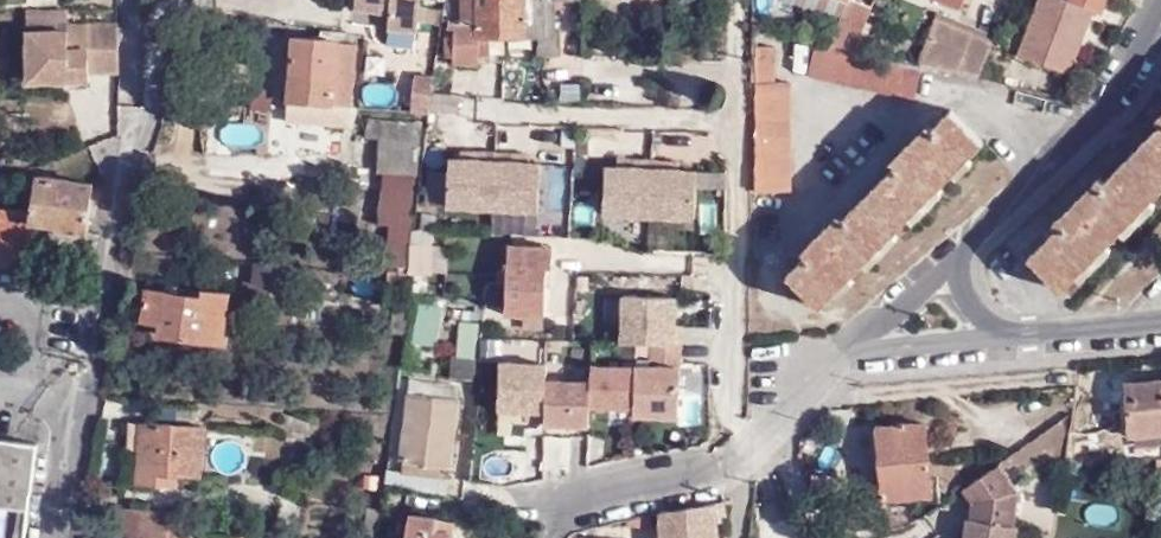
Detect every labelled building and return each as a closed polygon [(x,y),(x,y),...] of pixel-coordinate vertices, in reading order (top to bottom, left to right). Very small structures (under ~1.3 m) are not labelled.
[(354,12),(380,15),(381,9),(390,10),(389,16),(388,30),(415,33),(418,0),(355,0),(354,12)] [(503,42),(504,18),(509,19),(509,0),(464,0),(462,23),(448,23),(448,31),(456,32),(453,66),(478,67),(480,41),(503,42)] [(509,19),(504,18),(503,42),(531,43),(532,13),(556,14),(580,15),(581,0),(509,0),(509,19)] [(845,4),(835,0),(784,0),(840,20),(845,4)] [(962,1),(960,0),(919,0),(957,15),(962,1)] [(1061,0),(1029,0),(1007,51),(1058,73),(1084,11),(1084,9),(1061,0)] [(1084,9),(1084,11),(1093,14),(1098,0),(1061,0),(1084,9)] [(840,20),(831,46),(856,51),(870,12),(847,4),(845,4),(840,20)] [(30,12),(30,31),(72,30),(72,25),(71,11),(30,12)] [(532,13),(531,43),(538,43),(538,58),(561,58),(562,31),(556,31),(556,14),(532,13)] [(919,65),(943,70),(957,34),(925,21),(908,63),(919,65)] [(30,31),(32,85),(93,82),(93,75),(121,75),(122,24),(72,25),(72,30),(30,31)] [(979,42),(957,34),(943,70),(964,75),(979,42)] [(350,130),(356,46),(293,42),(285,126),(350,130)] [(856,51),(831,46),(814,42),(807,76),(880,91),(887,58),(856,51)] [(770,50),(752,51),(751,115),(753,115),(786,116),(786,195),(791,195),(790,88),(771,87),(770,50)] [(910,103),(919,65),(908,63),(887,58),(880,91),(807,76),(807,80),(910,103)] [(430,115),(433,72),(414,70),(410,113),(430,115)] [(837,223),(786,274),(816,305),(981,140),(950,109),(900,159),(837,223)] [(786,116),(753,115),(754,194),(786,195),(786,116)] [(421,144),(424,126),(367,120),(365,138),(379,139),(371,227),(408,230),(419,144),(421,144)] [(1030,259),(1060,290),(1160,189),(1160,125),(1087,200),(1030,259)] [(461,161),(449,161),(447,211),(539,215),(542,166),(531,165),(531,157),(462,153),(461,161)] [(606,169),(604,217),(696,222),(698,173),(680,172),(680,164),(617,161),(617,169),(606,169)] [(36,177),(29,215),(0,210),(0,271),(22,274),(29,224),(83,233),(91,186),(36,177)] [(423,214),(418,244),(433,247),(438,217),(423,214)] [(511,248),(511,270),(549,272),(554,271),(555,250),(511,248)] [(284,303),(288,269),(253,266),(249,300),(284,303)] [(547,320),(549,272),(511,270),(509,319),(547,320)] [(405,293),(405,290),(407,278),(385,276),(384,291),(405,293)] [(156,335),(219,343),(226,293),(199,289),(198,296),(161,292),(160,300),(142,298),(138,321),(157,323),(156,335)] [(410,341),(437,345),(443,303),(417,299),(410,341)] [(648,349),(681,349),(682,327),(673,327),(673,303),(617,302),(616,348),(648,349)] [(454,353),(475,355),(479,319),(458,317),(454,353)] [(681,371),(681,349),(648,349),(649,368),(631,368),(631,413),(631,424),(677,425),(678,372),(681,371)] [(449,375),(474,375),(474,356),(449,356),(449,375)] [(544,382),(545,367),(494,366),(492,417),(543,419),(544,382)] [(588,368),(588,382),(588,413),(631,413),(631,368),(588,368)] [(1119,411),(1122,437),(1160,433),(1160,380),(1126,384),(1128,411),(1119,411)] [(588,382),(544,382),(543,419),(543,434),(588,434),(588,413),(588,382)] [(453,401),(449,400),(450,387),(417,384),(416,397),(404,395),(396,462),(396,476),(445,480),(446,467),(453,401)] [(1117,385),(1119,411),(1128,411),(1126,384),(1117,385)] [(199,478),(204,428),(136,422),(133,486),(174,488),(175,476),(199,478)] [(923,424),(875,428),(881,499),(929,494),(923,424)] [(37,437),(17,435),(0,433),(0,537),(23,537),(37,437)] [(1017,490),(997,463),(960,488),(967,498),(962,537),(1011,537),(1017,490)] [(392,489),(383,487),(381,500),(390,501),(392,489)] [(661,514),(664,537),(718,537),(719,503),(661,514)] [(112,537),(167,537),(169,511),(114,509),(112,537)] [(1090,517),(1060,517),(1060,537),(1090,537),(1090,517)] [(455,524),(409,519),(406,537),(453,537),(455,524)]
